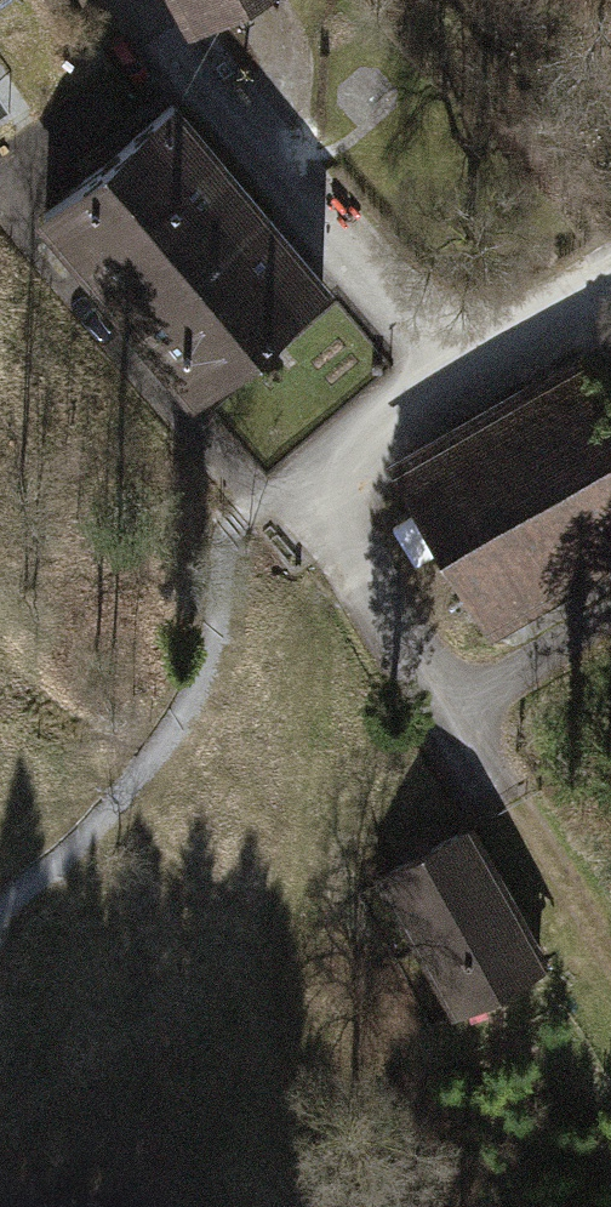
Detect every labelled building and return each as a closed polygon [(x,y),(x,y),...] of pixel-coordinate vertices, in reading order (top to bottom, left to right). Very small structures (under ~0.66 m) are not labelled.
[(171,105),(44,214),(197,391),(323,283),(171,105)] [(405,484),(481,611),(610,534),(610,401),(594,372),(405,484)] [(461,831),(388,870),(463,1008),(537,968),(461,831)]
